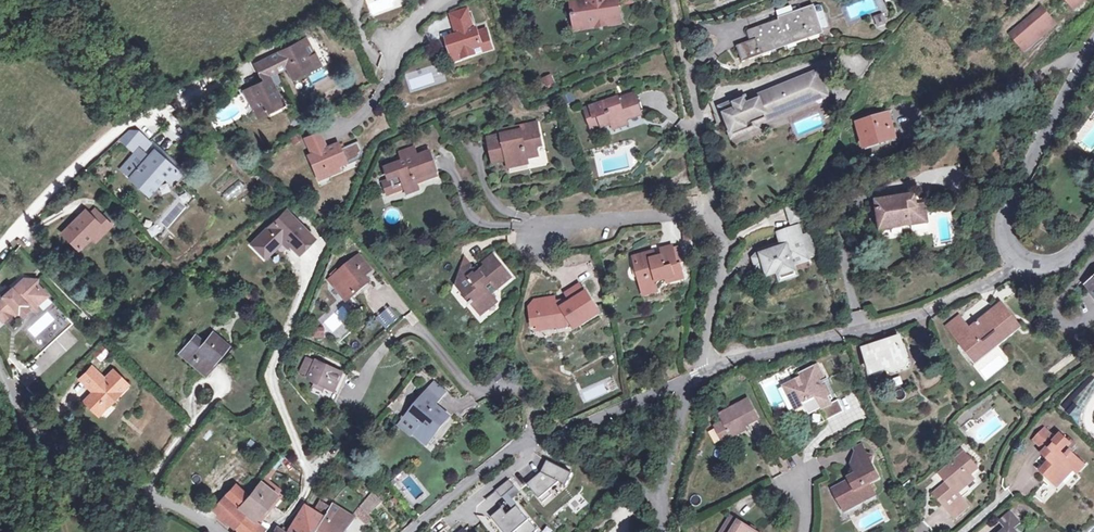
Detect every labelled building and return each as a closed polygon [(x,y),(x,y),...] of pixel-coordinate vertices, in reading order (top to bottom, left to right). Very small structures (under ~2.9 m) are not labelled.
[(586,23),(595,21),(596,27),(606,25),(606,23),(621,20),(618,2),(609,3),(609,0),(588,0),(572,3),(576,24),(586,23)] [(1075,10),(1086,0),(1067,0),(1075,10)] [(742,62),(762,55),(761,51),(817,30),(812,18),(815,17),(812,8),(746,32),(750,41),(736,46),(742,62)] [(1042,8),(1011,34),(1023,49),(1040,36),(1041,38),(1056,25),(1042,8)] [(445,38),(451,56),(461,53),(462,58),(474,54),(491,48),(485,29),(476,32),(475,28),(472,28),(465,9),(449,15),(454,28),(455,29),(457,34),(445,38)] [(883,13),(873,14),(874,26),(884,25),(883,13)] [(761,51),(762,55),(822,34),(815,17),(812,18),(817,30),(761,51)] [(257,102),(252,105),(258,117),(268,112),(265,108),(281,100),(269,76),(287,67),(290,74),(310,64),(308,58),(314,55),(306,40),(256,65),(264,82),(250,89),(257,102)] [(890,59),(898,51),(894,47),(886,55),(890,59)] [(453,61),(462,58),(461,53),(451,56),(453,61)] [(310,64),(290,74),(293,80),(321,66),(316,55),(314,55),(308,58),(310,64)] [(433,67),(405,73),(409,88),(437,82),(433,67)] [(550,73),(541,78),(545,85),(553,81),(550,73)] [(752,105),(740,109),(738,105),(718,114),(733,149),(788,126),(786,120),(828,102),(817,76),(752,103),(752,105)] [(257,102),(250,89),(245,92),(252,105),(257,102)] [(593,117),(588,119),(592,129),(611,123),(612,126),(627,121),(626,118),(636,115),(635,111),(640,109),(635,94),(623,98),(623,97),(602,103),(603,105),(590,109),(593,117)] [(265,108),(268,112),(283,104),(281,100),(265,108)] [(855,119),(857,124),(878,117),(876,112),(855,119)] [(878,117),(857,124),(864,147),(895,137),(892,127),(888,128),(884,115),(878,117)] [(627,121),(612,126),(614,131),(628,126),(627,121)] [(511,133),(503,135),(487,138),(490,151),(494,150),(497,161),(507,158),(508,165),(527,160),(527,157),(538,155),(535,146),(541,144),(537,124),(510,129),(511,133)] [(310,148),(324,142),(320,134),(306,140),(310,148)] [(138,141),(142,146),(148,142),(143,137),(138,141)] [(310,148),(313,155),(327,149),(324,142),(310,148)] [(338,144),(327,149),(313,155),(309,156),(317,175),(325,172),(327,176),(340,171),(338,166),(346,163),(338,144)] [(139,150),(121,170),(130,178),(129,179),(147,195),(163,177),(171,184),(180,174),(153,151),(147,158),(139,150)] [(386,168),(390,180),(394,192),(404,188),(406,194),(420,189),(416,181),(421,179),(422,181),(436,176),(428,153),(386,168)] [(325,172),(317,175),(319,180),(327,176),(325,172)] [(394,192),(390,180),(382,183),(386,195),(394,192)] [(238,181),(223,194),(229,201),(244,188),(238,181)] [(894,202),(893,198),(875,201),(880,230),(928,223),(925,205),(917,206),(916,194),(905,196),(905,201),(894,202)] [(273,221),(255,240),(268,253),(277,244),(282,238),(289,245),(297,253),(311,238),(281,208),(270,219),(273,221)] [(78,250),(86,244),(102,229),(105,232),(111,227),(95,211),(89,216),(84,212),(62,234),(78,250)] [(102,229),(86,244),(90,248),(105,232),(102,229)] [(797,268),(813,264),(803,231),(784,237),(786,245),(787,250),(777,253),(777,252),(773,249),(763,252),(756,259),(759,267),(768,264),(772,276),(782,272),(783,276),(798,272),(797,268)] [(282,238),(277,244),(283,250),(289,245),(282,238)] [(251,244),(263,257),(268,253),(255,240),(251,244)] [(677,265),(682,264),(685,263),(680,246),(672,248),(677,265)] [(633,261),(635,266),(640,265),(644,279),(641,280),(645,293),(658,290),(657,285),(659,282),(665,281),(666,283),(685,278),(682,264),(677,265),(672,248),(660,252),(661,256),(658,257),(657,259),(650,261),(649,255),(635,259),(633,261)] [(353,261),(363,274),(369,269),(359,256),(353,261)] [(467,279),(459,287),(480,313),(497,299),(492,294),(497,290),(497,288),(511,276),(494,256),(483,265),(485,268),(477,275),(475,273),(475,274),(469,272),(471,265),(463,262),(459,276),(465,277),(467,279)] [(363,274),(353,261),(330,279),(347,300),(369,283),(363,274)] [(640,265),(635,266),(639,281),(641,280),(644,279),(640,265)] [(798,272),(783,276),(784,280),(799,276),(798,272)] [(0,296),(0,321),(1,322),(11,313),(13,316),(17,312),(26,304),(35,304),(45,295),(33,284),(23,281),(21,279),(20,277),(18,276),(6,288),(8,290),(1,297),(0,296)] [(465,277),(459,276),(456,284),(459,287),(467,279),(465,277)] [(529,309),(531,320),(535,320),(536,327),(548,325),(549,329),(566,327),(573,323),(576,327),(596,314),(594,310),(596,308),(581,285),(568,293),(567,298),(570,303),(565,306),(562,303),(556,304),(555,298),(544,299),(545,301),(534,303),(529,309)] [(6,288),(0,293),(0,296),(1,297),(8,290),(6,288)] [(252,306),(256,299),(246,292),(241,300),(252,306)] [(26,304),(17,312),(20,315),(27,309),(32,309),(35,309),(35,304),(26,304)] [(1001,304),(970,329),(960,317),(947,327),(958,339),(959,338),(977,359),(996,344),(997,345),(1013,333),(1012,331),(1019,326),(1001,304)] [(383,328),(398,317),(389,305),(375,316),(383,328)] [(313,329),(314,338),(324,336),(323,327),(313,329)] [(213,334),(203,344),(195,337),(180,354),(206,375),(215,365),(212,362),(227,346),(213,334)] [(904,367),(906,362),(898,338),(864,349),(872,372),(890,366),(891,368),(896,369),(904,367)] [(99,344),(91,354),(98,360),(106,350),(99,344)] [(347,375),(323,365),(321,369),(314,366),(316,362),(308,358),(301,373),(309,377),(308,380),(316,383),(314,387),(323,391),(320,397),(335,402),(339,393),(347,375)] [(815,398),(818,403),(829,398),(828,396),(831,395),(825,385),(823,386),(820,380),(824,378),(818,366),(799,375),(805,388),(801,389),(797,382),(784,388),(796,411),(805,407),(803,403),(815,398)] [(80,381),(88,388),(93,383),(97,386),(92,391),(94,392),(84,402),(94,412),(101,405),(107,403),(126,384),(111,370),(103,379),(92,368),(80,381)] [(651,386),(659,382),(654,371),(646,375),(651,386)] [(93,383),(88,388),(91,391),(92,391),(97,386),(93,383)] [(432,387),(428,392),(432,396),(428,401),(433,405),(441,395),(432,387)] [(419,427),(413,434),(416,437),(426,445),(433,436),(428,432),(443,414),(433,405),(428,401),(432,396),(428,392),(407,417),(419,427)] [(829,398),(818,403),(821,409),(832,404),(829,398)] [(725,441),(741,432),(739,429),(746,426),(758,419),(748,399),(721,414),(725,421),(717,425),(725,441)] [(101,405),(94,412),(97,414),(107,403),(101,405)] [(443,414),(428,432),(433,436),(434,437),(449,418),(443,414)] [(419,427),(407,417),(401,424),(398,427),(410,437),(413,434),(419,427)] [(1033,438),(1038,442),(1046,433),(1042,429),(1033,438)] [(1046,433),(1038,442),(1034,447),(1049,462),(1052,459),(1049,456),(1052,452),(1049,449),(1055,442),(1046,433)] [(1052,459),(1049,462),(1040,472),(1047,479),(1053,473),(1062,481),(1072,471),(1076,474),(1085,464),(1069,450),(1065,454),(1061,451),(1065,446),(1070,442),(1062,435),(1055,442),(1049,449),(1052,452),(1049,456),(1052,459)] [(853,475),(849,477),(851,479),(833,489),(841,505),(848,502),(849,504),(859,499),(861,502),(875,495),(868,483),(879,477),(871,463),(872,456),(867,455),(862,445),(856,449),(858,452),(853,465),(856,471),(854,473),(853,475)] [(1065,454),(1069,450),(1065,446),(1061,451),(1065,454)] [(974,479),(970,475),(966,470),(973,463),(965,454),(941,475),(948,484),(936,495),(955,517),(967,506),(953,489),(960,483),(964,488),(974,479)] [(540,473),(526,483),(538,497),(558,481),(565,483),(571,472),(546,459),(540,473)] [(966,470),(970,475),(978,469),(973,463),(966,470)] [(1053,473),(1047,479),(1056,487),(1062,481),(1053,473)] [(508,479),(495,488),(501,496),(514,486),(508,479)] [(238,509),(252,521),(274,494),(259,483),(247,497),(238,509)] [(247,497),(236,484),(213,507),(237,531),(262,531),(264,529),(257,524),(252,521),(238,509),(247,497)] [(362,506),(370,514),(382,502),(373,492),(362,506)] [(252,521),(257,524),(279,498),(274,494),(252,521)] [(326,519),(331,507),(320,501),(314,511),(326,519)] [(353,517),(352,517),(332,505),(331,507),(326,519),(317,531),(342,531),(353,517)] [(492,516),(503,531),(513,531),(528,519),(516,505),(505,513),(501,506),(492,516)] [(374,518),(370,514),(362,506),(361,506),(353,515),(367,525),(374,518)] [(326,519),(314,511),(307,507),(291,531),(317,531),(326,519)] [(1006,531),(1009,529),(1018,521),(1011,513),(998,524),(1006,531)] [(732,517),(722,531),(756,531),(732,517)]
